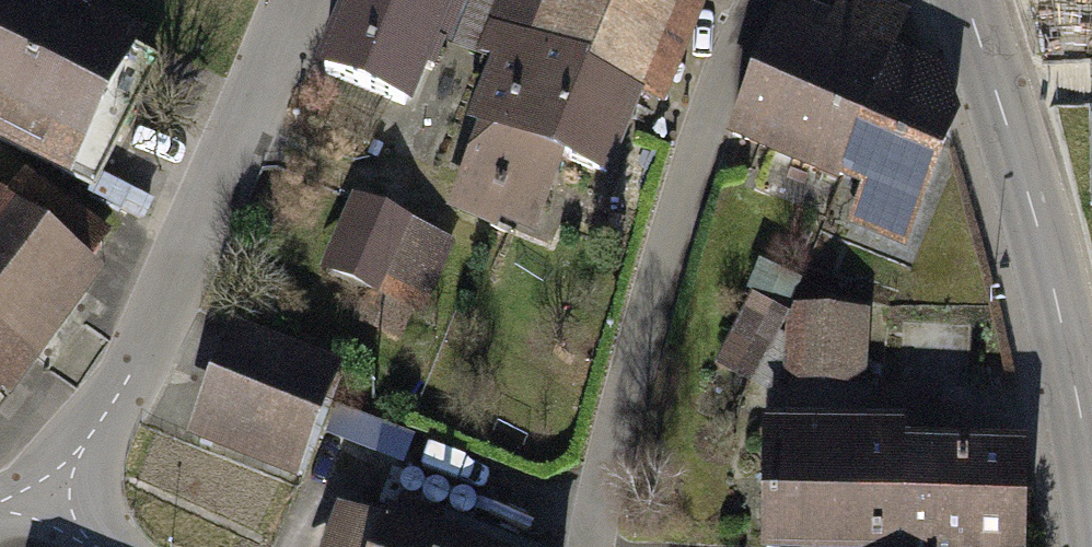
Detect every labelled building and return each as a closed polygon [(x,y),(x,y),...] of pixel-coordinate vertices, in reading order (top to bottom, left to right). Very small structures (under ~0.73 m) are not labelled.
[(73,177),(148,39),(76,0),(0,0),(0,137),(73,177)] [(519,0),(354,0),(326,71),(416,116),(447,53),(494,70),(519,0)] [(706,0),(519,0),(494,70),(450,196),(533,228),(559,161),(613,182),(632,133),(649,89),(668,96),(706,0)] [(795,14),(744,143),(843,182),(892,56),(904,25),(854,5),(843,33),(795,14)] [(943,72),(892,56),(843,182),(865,203),(851,230),(909,254),(957,125),(943,72)] [(105,268),(86,254),(102,233),(20,170),(4,191),(0,189),(0,405),(105,268)] [(460,241),(361,203),(332,276),(384,296),(375,317),(412,332),(420,310),(431,315),(460,241)] [(785,315),(748,297),(713,369),(747,390),(785,315)] [(869,315),(789,312),(786,388),(866,391),(869,315)] [(243,318),(200,437),(305,475),(336,393),(349,357),(243,318)] [(335,440),(407,468),(418,439),(346,411),(335,440)] [(773,435),(772,546),(899,546),(899,455),(899,434),(773,435)] [(899,546),(1022,546),(1023,455),(899,455),(899,546)] [(344,491),(323,546),(497,546),(344,491)]
